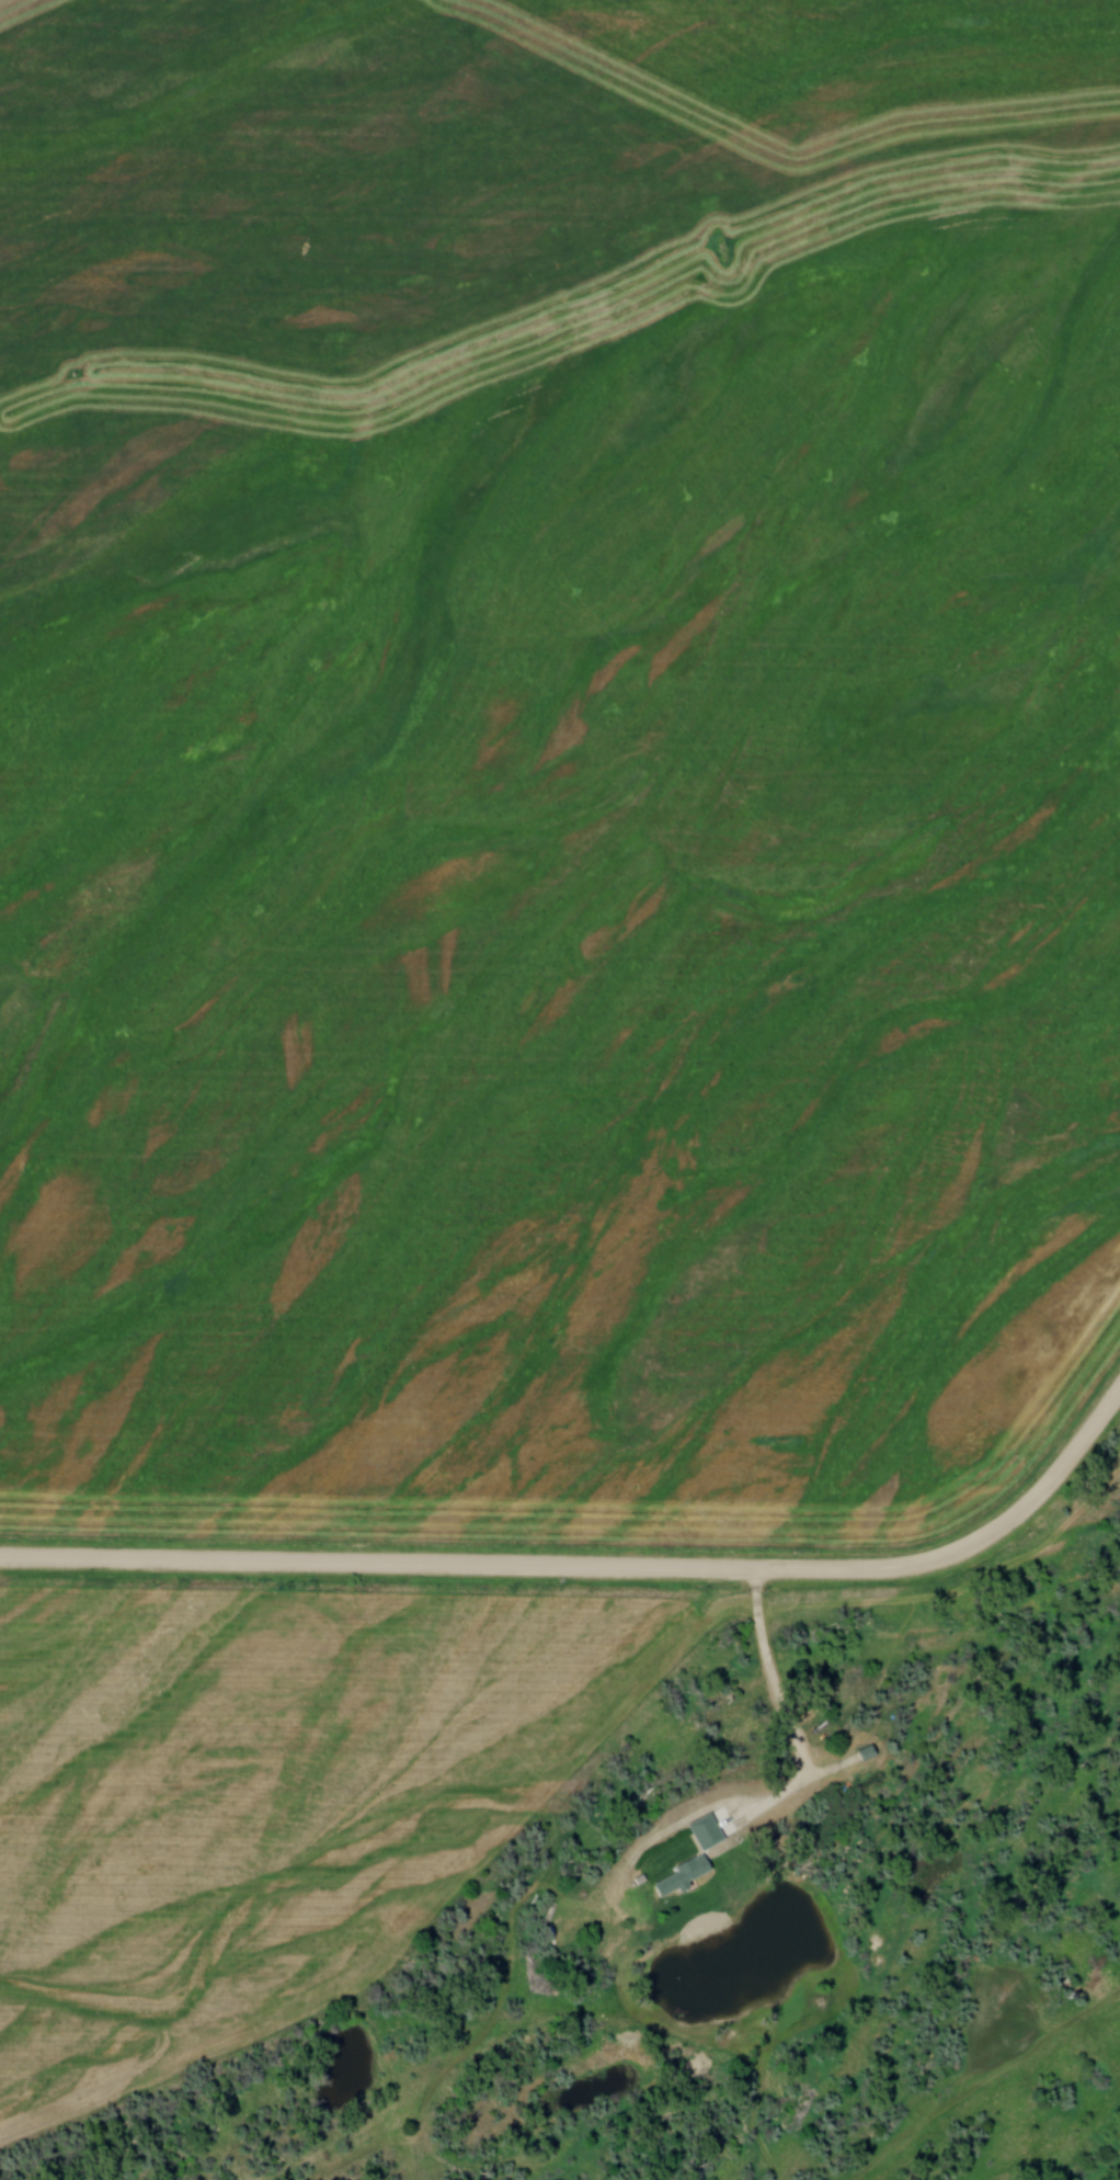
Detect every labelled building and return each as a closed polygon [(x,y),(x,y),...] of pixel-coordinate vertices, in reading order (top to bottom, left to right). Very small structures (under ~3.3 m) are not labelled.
[(656,1880),(663,1897),(718,1875),(710,1857),(656,1880)]
